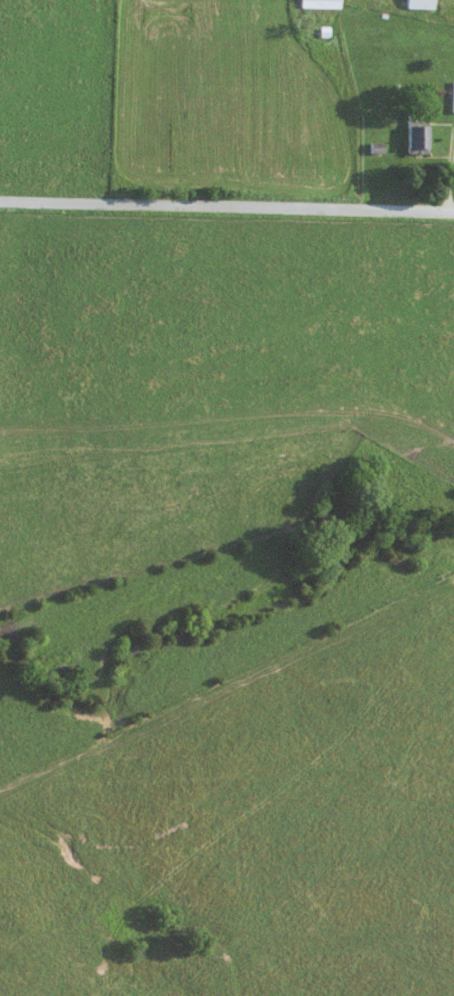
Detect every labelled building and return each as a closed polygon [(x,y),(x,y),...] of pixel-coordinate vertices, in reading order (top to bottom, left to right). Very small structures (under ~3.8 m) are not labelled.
[(432,0),(402,0),(402,10),(432,10),(432,0)] [(424,154),(424,127),(404,127),(404,154),(424,154)]
